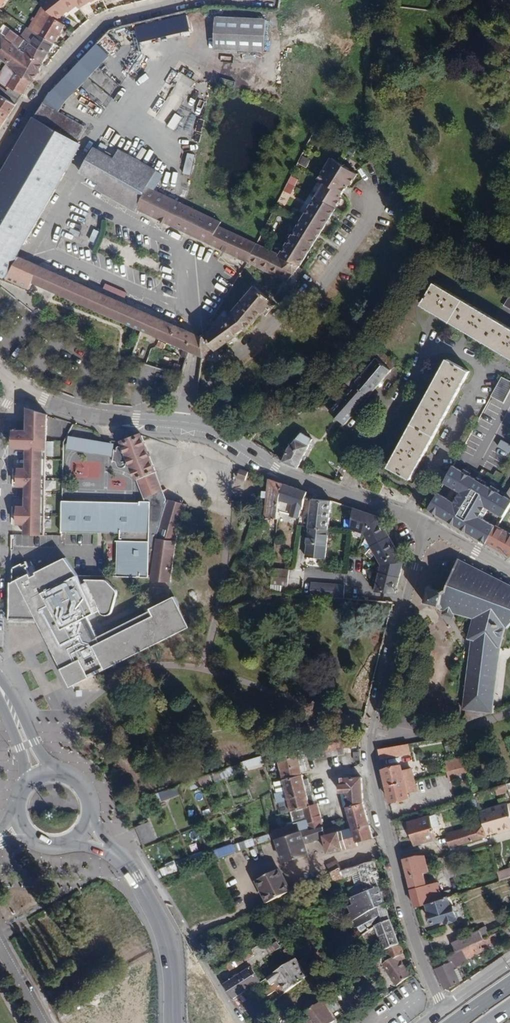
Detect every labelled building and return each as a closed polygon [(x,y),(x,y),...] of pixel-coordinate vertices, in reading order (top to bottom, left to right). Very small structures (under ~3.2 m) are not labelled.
[(77,4),(73,0),(42,0),(42,1),(56,19),(77,4)] [(40,30),(49,15),(45,11),(40,20),(38,19),(36,24),(37,24),(35,27),(40,30)] [(188,13),(134,23),(137,42),(191,32),(188,13)] [(34,30),(54,43),(65,24),(64,24),(56,19),(49,15),(40,30),(35,27),(34,30)] [(214,50),(265,52),(267,19),(216,16),(214,50)] [(31,80),(32,81),(43,63),(19,49),(26,40),(21,36),(5,24),(0,30),(0,31),(5,35),(0,41),(0,57),(18,70),(17,71),(31,80)] [(28,26),(21,36),(26,40),(48,54),(54,43),(34,30),(28,26)] [(44,103),(57,111),(61,105),(119,43),(108,33),(49,93),(44,103)] [(48,54),(26,40),(19,49),(43,63),(48,54)] [(31,80),(17,71),(10,67),(7,64),(0,75),(0,94),(16,104),(31,80)] [(16,104),(0,94),(0,117),(5,120),(16,104)] [(57,111),(44,103),(35,117),(78,142),(87,127),(57,111)] [(174,130),(182,117),(175,113),(167,126),(174,130)] [(35,117),(0,177),(0,274),(9,277),(8,279),(29,289),(32,282),(189,352),(191,331),(18,256),(83,144),(78,142),(35,117)] [(258,244),(258,243),(220,226),(222,221),(155,189),(148,186),(156,171),(157,170),(120,149),(115,158),(94,147),(80,173),(99,184),(97,188),(136,211),(137,209),(248,262),(258,244)] [(190,175),(194,155),(187,153),(182,173),(190,175)] [(258,244),(248,262),(288,281),(295,272),(301,265),(358,174),(331,158),(318,179),(325,183),(280,254),(258,243),(258,244)] [(164,175),(156,171),(148,186),(155,189),(164,175)] [(298,179),(292,176),(284,191),(291,194),(298,179)] [(95,242),(99,232),(94,230),(90,240),(95,242)] [(435,282),(422,304),(509,357),(509,327),(435,282)] [(273,301),(255,285),(227,320),(207,333),(203,336),(202,350),(199,355),(202,357),(205,358),(238,336),(237,334),(244,328),(247,331),(273,301)] [(66,328),(49,318),(46,323),(48,324),(63,332),(66,328)] [(31,357),(25,351),(13,365),(11,368),(19,372),(31,357)] [(376,358),(374,356),(370,361),(372,364),(359,379),(350,372),(344,379),(352,386),(331,411),(344,424),(391,369),(377,358),(376,358)] [(470,371),(448,359),(388,467),(411,479),(470,371)] [(27,430),(14,430),(13,448),(27,448),(27,458),(26,468),(18,468),(18,477),(18,486),(26,486),(26,496),(25,506),(17,506),(17,515),(17,524),(25,525),(25,535),(44,535),(47,414),(43,412),(41,412),(28,408),(27,430)] [(313,438),(302,432),(298,439),(290,447),(283,462),(298,467),(313,438)] [(156,472),(141,435),(122,441),(137,480),(156,472)] [(110,443),(65,436),(63,449),(108,456),(110,443)] [(453,466),(442,484),(457,494),(451,502),(436,494),(426,512),(484,546),(495,529),(481,520),(487,511),(501,520),(509,506),(509,502),(453,466)] [(248,471),(240,469),(237,477),(245,480),(248,471)] [(166,498),(156,472),(137,480),(147,502),(145,578),(151,579),(156,538),(155,537),(166,498)] [(280,496),(284,484),(269,479),(269,485),(268,491),(267,497),(265,517),(278,518),(279,501),(280,496)] [(306,492),(284,484),(280,496),(279,501),(303,507),(305,498),(306,492)] [(166,498),(155,537),(156,538),(177,540),(187,504),(166,498)] [(331,500),(312,499),(306,556),(324,558),(331,500)] [(137,504),(59,503),(58,533),(117,534),(116,578),(145,578),(147,502),(137,502),(137,504)] [(382,571),(378,592),(399,594),(404,575),(408,563),(402,551),(395,536),(387,517),(356,508),(352,528),(368,534),(375,546),(382,558),(384,563),(382,571)] [(498,527),(487,543),(509,556),(509,533),(499,528),(498,527)] [(177,540),(156,538),(151,579),(170,581),(177,540)] [(63,559),(9,585),(10,622),(36,623),(44,643),(69,687),(187,627),(171,595),(146,607),(147,611),(92,641),(82,621),(98,613),(105,616),(109,614),(114,593),(102,582),(83,581),(84,584),(79,585),(76,577),(63,559)] [(458,559),(446,589),(446,588),(441,590),(433,588),(431,584),(428,585),(430,589),(427,599),(423,601),(425,604),(429,602),(431,603),(432,605),(435,606),(436,605),(439,605),(441,609),(473,618),(468,638),(472,639),(463,709),(466,709),(464,722),(491,712),(500,647),(506,627),(509,628),(509,626),(509,585),(458,559)] [(289,569),(273,568),(271,590),(281,591),(281,585),(287,586),(289,569)] [(314,591),(345,593),(346,572),(304,571),(303,583),(314,584),(314,591)] [(359,746),(359,739),(305,747),(306,755),(320,752),(321,758),(345,754),(344,748),(359,746)] [(399,756),(397,746),(378,749),(380,759),(399,756)] [(306,769),(301,748),(276,751),(270,753),(271,757),(278,755),(283,774),(306,769)] [(264,763),(262,756),(244,761),(246,768),(264,763)] [(450,770),(455,769),(464,767),(462,761),(449,764),(450,770)] [(386,785),(404,781),(404,779),(402,771),(401,765),(399,766),(382,769),(386,785)] [(466,774),(464,767),(455,769),(457,776),(466,774)] [(201,776),(204,785),(211,783),(208,774),(201,776)] [(298,821),(301,830),(309,828),(310,832),(324,828),(317,803),(314,804),(310,805),(308,798),(313,797),(312,793),(307,794),(305,786),(310,784),(308,777),(304,778),(303,774),(284,778),(290,807),(285,808),(286,812),(291,811),(293,817),(298,816),(305,815),(306,818),(299,820),(298,821)] [(346,807),(352,827),(356,842),(373,837),(363,802),(361,776),(343,777),(344,783),(339,784),(340,792),(341,792),(342,808),(346,807)] [(186,782),(189,788),(199,784),(197,778),(186,782)] [(404,781),(386,785),(390,801),(408,797),(408,796),(406,786),(404,781)] [(178,792),(186,789),(184,784),(176,787),(178,792)] [(406,786),(408,796),(415,794),(412,784),(406,786)] [(176,787),(176,785),(152,794),(156,806),(165,802),(164,800),(179,795),(178,792),(176,787)] [(478,806),(476,797),(470,799),(472,807),(478,806)] [(129,811),(126,803),(117,807),(121,814),(129,811)] [(483,822),(487,834),(497,831),(498,832),(509,829),(509,811),(508,803),(480,811),(483,822)] [(472,807),(477,824),(483,822),(480,811),(478,806),(472,807)] [(430,816),(433,829),(440,827),(436,814),(430,816)] [(433,829),(430,816),(409,822),(415,845),(436,838),(433,829)] [(331,826),(324,828),(325,834),(339,830),(337,819),(330,821),(331,826)] [(156,839),(149,822),(136,827),(143,844),(156,839)] [(487,836),(487,834),(483,822),(477,824),(446,834),(450,847),(487,836)] [(352,827),(339,830),(325,834),(324,828),(310,832),(309,828),(301,830),(276,838),(283,862),(308,854),(305,843),(323,838),(327,852),(358,846),(356,842),(352,827)] [(253,839),(234,846),(235,851),(254,844),(253,839)] [(227,855),(225,851),(214,854),(215,859),(222,857),(227,855)] [(415,907),(426,903),(442,898),(438,881),(426,884),(423,872),(429,871),(425,855),(415,854),(403,857),(405,865),(415,907)] [(200,855),(191,858),(193,865),(202,862),(200,855)] [(191,858),(190,856),(176,861),(179,869),(193,865),(191,858)] [(330,872),(339,868),(341,868),(337,860),(327,865),(330,872)] [(382,886),(375,861),(341,871),(339,868),(330,872),(334,881),(352,875),(359,873),(362,883),(349,889),(353,898),(379,888),(382,886)] [(174,863),(160,868),(163,878),(178,873),(174,863)] [(496,870),(498,879),(509,876),(509,867),(496,870)] [(292,892),(281,869),(256,881),(268,904),(292,892)] [(355,885),(362,883),(359,873),(352,875),(355,885)] [(379,888),(353,898),(351,898),(353,905),(349,907),(351,913),(347,915),(350,923),(354,921),(385,905),(379,888)] [(442,898),(426,903),(432,923),(445,919),(446,922),(458,918),(453,904),(451,904),(449,896),(442,898)] [(376,926),(391,920),(385,905),(354,921),(359,929),(335,945),(340,952),(376,926)] [(400,944),(391,920),(376,926),(340,952),(346,961),(380,938),(384,951),(386,950),(400,944)] [(32,923),(17,931),(18,935),(33,927),(32,923)] [(484,937),(462,948),(466,958),(490,947),(489,945),(509,935),(509,925),(484,937)] [(457,950),(462,948),(484,937),(480,929),(453,942),(457,950)] [(212,944),(206,934),(205,935),(196,939),(202,950),(212,944)] [(276,941),(265,948),(269,953),(280,947),(276,941)] [(400,944),(386,950),(390,959),(381,964),(396,986),(411,975),(402,961),(406,959),(403,954),(400,944)] [(283,950),(288,958),(292,955),(287,948),(283,950)] [(453,968),(457,966),(468,961),(466,958),(462,948),(457,950),(448,955),(453,968)] [(238,954),(235,949),(224,955),(228,961),(238,954)] [(252,956),(249,950),(223,966),(225,969),(228,967),(230,970),(252,956)] [(453,968),(448,955),(433,961),(445,988),(459,982),(453,968)] [(296,958),(267,977),(272,984),(276,982),(278,980),(280,984),(285,991),(308,976),(296,958)] [(260,981),(250,966),(224,983),(233,998),(245,991),(260,981)] [(464,980),(457,966),(453,968),(459,982),(464,980)] [(404,983),(390,994),(389,994),(395,1002),(399,1008),(414,997),(404,983)] [(60,995),(55,986),(46,992),(50,1000),(60,995)] [(383,999),(389,994),(390,994),(386,989),(379,994),(383,999)] [(237,1004),(248,997),(245,991),(233,998),(237,1004)] [(383,999),(388,1007),(395,1002),(389,994),(383,999)] [(321,1002),(303,1014),(309,1022),(331,1022),(335,1021),(321,1002)]
